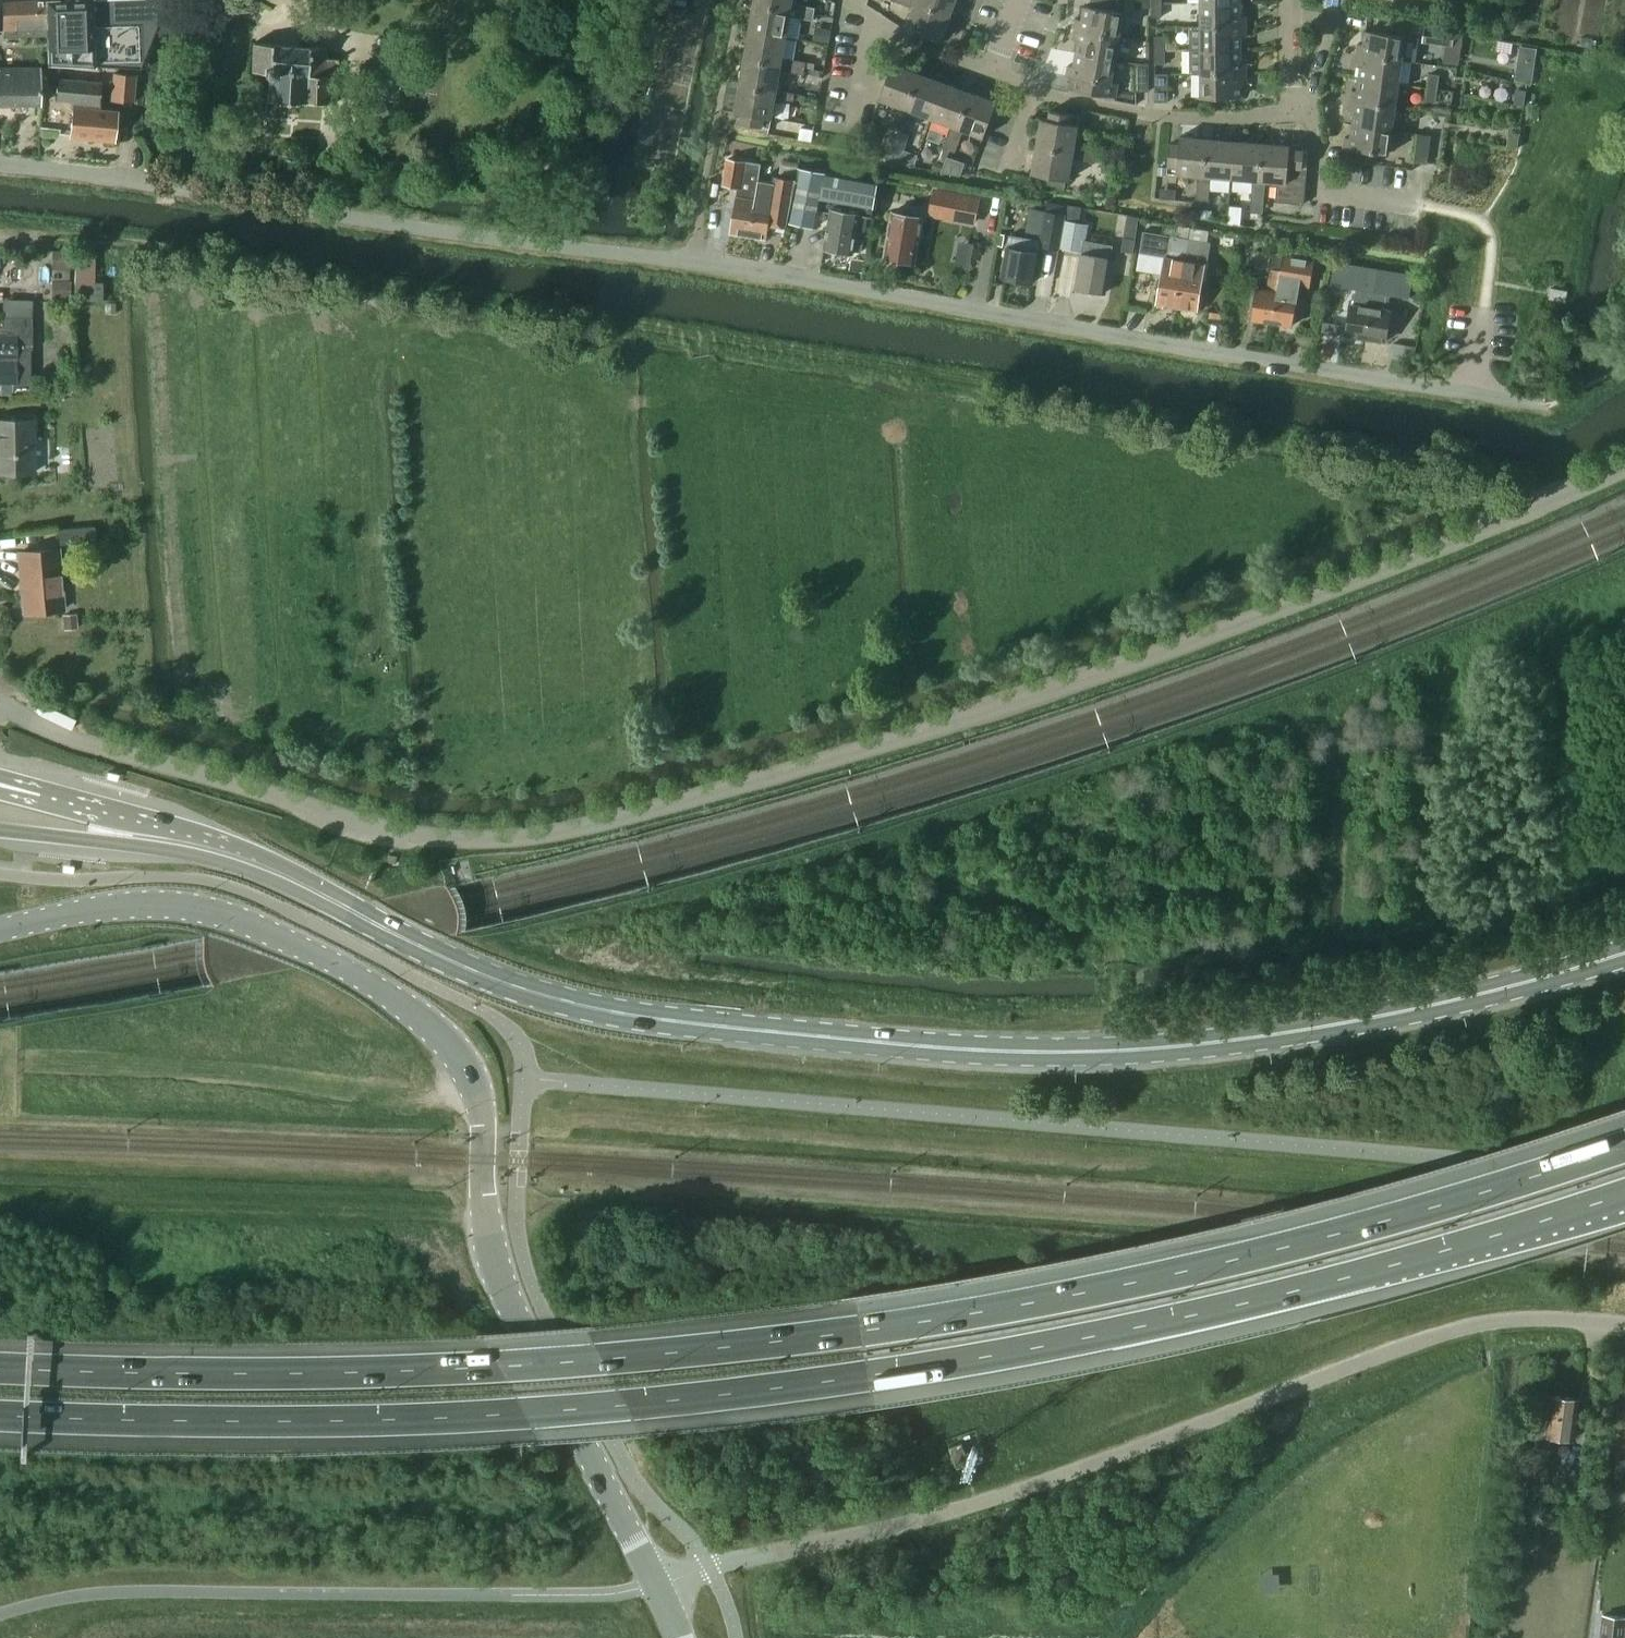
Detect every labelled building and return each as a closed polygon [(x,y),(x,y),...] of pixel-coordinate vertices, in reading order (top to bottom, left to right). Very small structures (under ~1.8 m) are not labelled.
[(47,0),(45,0),(2,2),(3,31),(4,31),(47,29),(47,0)] [(47,29),(48,64),(140,69),(168,0),(47,0),(47,29)] [(793,1),(793,0),(755,0),(755,3),(796,10),(797,4),(792,3),(793,1)] [(907,28),(942,40),(951,14),(912,0),(910,0),(909,5),(914,7),(914,8),(907,28)] [(951,14),(956,0),(912,0),(951,14)] [(1120,36),(1124,12),(1118,11),(1120,0),(1091,0),(1090,6),(1084,5),(1082,19),(1077,18),(1075,28),(1120,36)] [(1136,9),(1150,9),(1150,0),(1136,0),(1136,9)] [(1162,1),(1152,1),(1152,18),(1163,18),(1162,1)] [(1241,15),(1241,1),(1201,1),(1201,25),(1246,25),(1246,15),(1241,15)] [(790,16),(795,16),(796,10),(755,3),(750,30),(787,36),(790,16)] [(795,16),(804,18),(806,6),(797,4),(796,10),(795,16)] [(806,6),(804,18),(814,20),(816,7),(806,6)] [(1190,25),(1190,49),(1241,49),(1241,36),(1246,36),(1246,25),(1201,25),(1190,25)] [(816,27),(814,41),(829,43),(831,29),(816,27)] [(1120,36),(1075,28),(1073,39),(1078,39),(1076,52),(1116,59),(1120,36)] [(1426,28),(1424,41),(1452,45),(1452,44),(1454,32),(1426,28)] [(748,44),(745,58),(789,65),(790,58),(783,57),(784,50),(787,36),(750,30),(748,44)] [(1357,53),(1402,60),(1406,35),(1366,30),(1364,44),(1359,43),(1357,53)] [(1155,36),(1155,49),(1166,49),(1166,36),(1155,36)] [(269,77),(268,100),(336,104),(337,76),(338,58),(326,58),(327,47),(254,43),(252,71),(264,72),(264,73),(269,77)] [(1521,46),(1519,57),(1536,60),(1537,49),(1521,46)] [(1166,49),(1155,49),(1155,64),(1166,64),(1166,49)] [(1190,73),(1201,73),(1201,72),(1247,72),(1247,62),(1241,62),(1241,49),(1190,49),(1190,73)] [(1112,82),(1116,59),(1076,52),(1074,65),(1069,64),(1067,75),(1072,76),(1070,89),(1116,97),(1118,83),(1112,82)] [(1361,64),(1359,78),(1399,83),(1402,60),(1357,53),(1356,64),(1361,64)] [(1519,57),(1515,80),(1531,83),(1536,60),(1519,57)] [(743,66),(740,84),(777,90),(778,90),(780,73),(781,70),(787,71),(789,65),(745,58),(743,66)] [(789,65),(787,71),(793,72),(796,73),(798,60),(795,59),(790,58),(789,65)] [(798,60),(796,73),(805,74),(806,69),(807,61),(799,60),(798,60)] [(1136,62),(1136,91),(1149,91),(1149,62),(1136,62)] [(893,63),(880,98),(881,98),(900,106),(901,106),(899,112),(905,114),(920,73),(893,63)] [(0,66),(0,105),(17,105),(37,104),(41,104),(41,66),(2,66),(0,66)] [(1155,73),(1155,102),(1169,102),(1169,72),(1155,73)] [(1247,83),(1247,72),(1201,72),(1201,73),(1202,97),(1241,97),(1241,83),(1247,83)] [(920,73),(905,114),(911,116),(913,110),(932,117),(945,83),(920,73)] [(1428,87),(1438,88),(1440,75),(1430,73),(1428,87)] [(115,74),(113,100),(135,102),(137,76),(115,74)] [(59,77),(56,101),(73,103),(75,103),(74,108),(100,110),(100,105),(100,104),(102,91),(103,82),(103,81),(59,77)] [(1399,83),(1359,78),(1357,90),(1352,89),(1351,99),(1396,106),(1399,83)] [(945,83),(932,117),(952,125),(950,131),(956,133),(971,93),(945,83)] [(795,93),(777,91),(777,90),(740,84),(735,112),(742,113),(740,122),(764,126),(771,127),(772,118),(773,118),(776,98),(794,101),(795,93)] [(1438,88),(1428,87),(1426,101),(1436,102),(1438,88)] [(1517,91),(1515,103),(1525,105),(1526,92),(1517,91)] [(971,93),(956,133),(962,135),(964,129),(983,137),(984,137),(997,102),(996,102),(971,93)] [(1352,124),(1393,130),(1396,106),(1351,99),(1349,110),(1354,111),(1352,124)] [(117,112),(74,108),(71,137),(115,141),(117,112)] [(1039,136),(1037,145),(1081,153),(1082,147),(1075,146),(1075,145),(1076,143),(1078,126),(1079,124),(1080,115),(1074,114),(1050,109),(1048,119),(1042,118),(1039,136)] [(899,112),(896,120),(908,125),(911,116),(905,114),(899,112)] [(896,120),(892,129),(898,132),(904,134),(908,125),(896,120)] [(1389,153),(1393,130),(1352,124),(1351,137),(1345,136),(1344,147),(1349,148),(1347,160),(1376,165),(1377,152),(1389,153)] [(814,128),(801,126),(799,138),(812,140),(814,128)] [(950,131),(947,139),(959,144),(962,135),(956,133),(950,131)] [(1520,133),(1510,132),(1508,146),(1518,148),(1520,133)] [(1414,162),(1416,162),(1427,164),(1431,136),(1418,134),(1414,162)] [(1198,175),(1198,179),(1204,180),(1205,175),(1208,138),(1180,136),(1179,143),(1170,142),(1168,166),(1177,167),(1177,173),(1198,175)] [(1205,175),(1204,180),(1211,181),(1211,176),(1232,178),(1235,141),(1208,138),(1205,175)] [(947,139),(944,148),(949,150),(950,150),(956,153),(959,144),(947,139)] [(1253,180),(1253,184),(1259,184),(1259,180),(1263,143),(1235,141),(1232,178),(1253,180)] [(1259,180),(1266,181),(1277,182),(1276,201),(1305,204),(1307,167),(1309,150),(1305,150),(1305,149),(1290,147),(1291,145),(1263,143),(1259,180)] [(1036,154),(1032,173),(1045,175),(1067,179),(1069,179),(1073,159),(1080,161),(1081,153),(1037,145),(1036,154)] [(1081,153),(1080,161),(1088,162),(1090,148),(1082,147),(1081,153)] [(1090,148),(1088,162),(1097,163),(1098,155),(1099,150),(1090,148)] [(750,234),(761,164),(729,158),(725,183),(740,186),(731,231),(750,234)] [(763,164),(761,164),(750,234),(766,237),(769,222),(787,225),(795,180),(775,176),(774,182),(760,179),(763,164)] [(802,167),(791,220),(819,227),(822,211),(830,212),(824,246),(823,245),(823,247),(855,253),(855,251),(862,252),(868,215),(873,216),(875,204),(876,204),(879,183),(826,173),(826,172),(823,171),(802,167)] [(1159,167),(1158,175),(1166,176),(1167,168),(1159,167)] [(1198,179),(1197,189),(1210,190),(1211,181),(1204,180),(1198,179)] [(1266,181),(1259,180),(1259,184),(1253,184),(1251,201),(1264,202),(1266,181)] [(935,188),(929,216),(974,225),(980,197),(935,188)] [(1210,190),(1197,189),(1196,199),(1209,200),(1210,190)] [(1264,202),(1251,201),(1250,211),(1263,212),(1264,202)] [(1042,234),(1041,239),(1040,246),(1061,249),(1061,248),(1066,220),(1067,214),(1032,208),(1028,231),(1042,234)] [(1203,209),(1202,217),(1212,218),(1213,210),(1203,209)] [(916,263),(924,216),(893,211),(885,258),(916,263)] [(1066,220),(1061,248),(1082,251),(1076,287),(1082,288),(1083,291),(1089,292),(1092,290),(1106,292),(1112,259),(1111,258),(1114,245),(1088,240),(1090,224),(1066,220)] [(1158,303),(1178,306),(1187,260),(1190,239),(1169,236),(1144,231),(1140,252),(1166,257),(1158,303)] [(1227,233),(1225,244),(1236,246),(1238,235),(1227,233)] [(1009,234),(1007,246),(1002,277),(1033,282),(1038,252),(1040,246),(1041,239),(1009,234)] [(1124,237),(1122,252),(1133,254),(1135,239),(1124,237)] [(1187,260),(1178,306),(1197,310),(1202,280),(1205,281),(1208,264),(1211,242),(1190,239),(1187,260)] [(52,269),(71,270),(72,251),(52,250),(52,269)] [(1271,322),(1282,254),(1271,251),(1271,252),(1258,250),(1256,267),(1268,269),(1268,270),(1270,271),(1266,289),(1257,288),(1252,319),(1271,322)] [(1311,288),(1314,265),(1316,256),(1283,251),(1283,254),(1282,254),(1271,322),(1292,326),(1297,294),(1298,286),(1311,288)] [(75,285),(75,300),(101,300),(101,285),(98,285),(95,285),(96,252),(76,252),(75,285)] [(1366,338),(1377,267),(1358,264),(1335,260),(1331,285),(1356,289),(1353,303),(1351,303),(1346,334),(1366,338)] [(1378,267),(1377,267),(1366,338),(1386,341),(1391,310),(1388,309),(1390,294),(1408,298),(1412,274),(1378,269),(1378,267)] [(52,299),(71,299),(71,280),(52,280),(52,299)] [(1552,288),(1549,299),(1566,302),(1568,292),(1552,288)] [(13,384),(13,391),(33,391),(32,317),(3,317),(0,316),(0,384),(13,384)] [(1323,322),(1322,332),(1336,335),(1338,325),(1323,322)] [(0,420),(0,473),(35,472),(34,419),(0,420)] [(95,527),(56,530),(57,545),(96,542),(95,527)] [(20,552),(21,569),(60,566),(59,549),(20,552)] [(60,566),(21,569),(25,612),(64,609),(60,566)] [(77,615),(63,616),(64,630),(78,629),(77,615)] [(1516,1471),(1514,1486),(1545,1490),(1550,1448),(1551,1436),(1575,1439),(1580,1399),(1552,1395),(1549,1419),(1539,1418),(1535,1446),(1532,1446),(1528,1472),(1516,1471)] [(963,1444),(951,1448),(958,1469),(968,1466),(970,1465),(963,1444)] [(817,1516),(815,1505),(799,1508),(801,1519),(817,1516)] [(1604,1615),(1601,1637),(1624,1637),(1624,1617),(1604,1615)]
